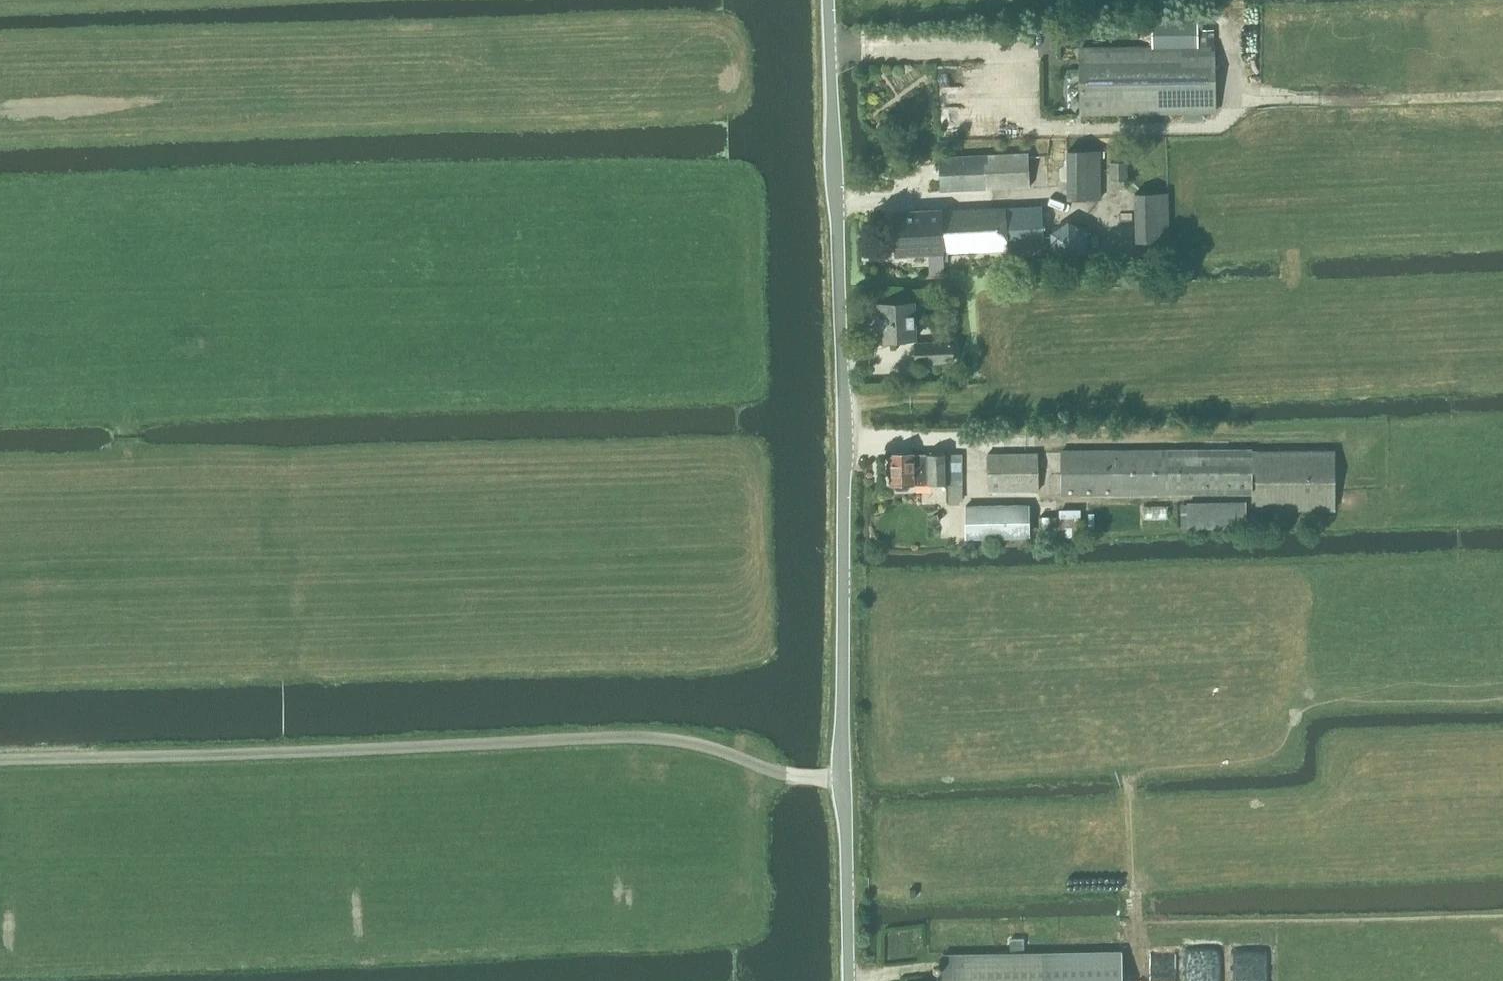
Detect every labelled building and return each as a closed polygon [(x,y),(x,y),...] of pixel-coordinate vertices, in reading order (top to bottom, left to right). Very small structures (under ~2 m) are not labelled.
[(1153,48),(1080,49),(1081,113),(1215,111),(1214,47),(1199,47),(1199,29),(1199,20),(1153,21),(1153,48)] [(1069,199),(1101,199),(1101,151),(1068,151),(1069,199)] [(941,191),(1031,187),(1029,153),(940,157),(941,191)] [(1128,163),(1112,163),(1112,181),(1114,181),(1126,181),(1128,181),(1128,163)] [(1138,242),(1170,241),(1168,193),(1136,194),(1138,242)] [(949,252),(1045,247),(1043,206),(942,211),(942,210),(895,212),(897,256),(930,254),(931,273),(945,272),(945,261),(949,261),(949,252)] [(1089,252),(1088,230),(1069,221),(1051,233),(1053,254),(1072,263),(1089,252)] [(880,340),(916,339),(915,303),(879,304),(880,340)] [(917,363),(954,361),(953,342),(916,343),(917,363)] [(1257,511),(1335,511),(1335,452),(1061,453),(1061,494),(1257,493),(1257,511)] [(989,492),(1039,491),(1038,453),(988,454),(989,492)] [(963,484),(962,454),(891,455),(892,485),(896,485),(896,488),(898,490),(908,490),(910,487),(910,485),(963,484)] [(967,539),(1030,538),(1029,506),(966,507),(967,539)] [(1034,538),(1082,537),(1081,517),(1040,518),(1041,528),(1034,528),(1034,538)] [(1045,955),(944,957),(945,980),(1122,980),(1121,954),(1045,955)]
